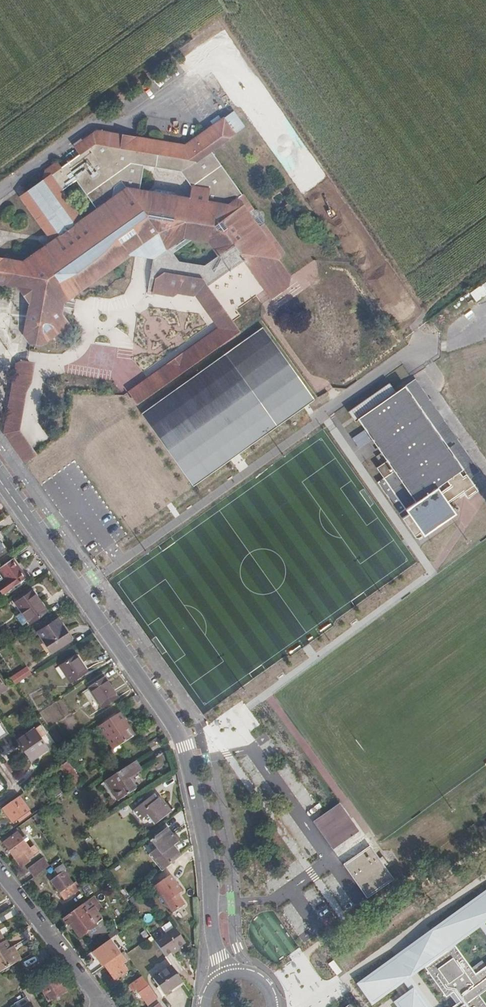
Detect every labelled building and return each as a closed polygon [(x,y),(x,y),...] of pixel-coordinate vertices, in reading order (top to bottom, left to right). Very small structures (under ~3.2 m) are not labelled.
[(76,159),(70,163),(60,162),(52,168),(51,178),(41,184),(101,273),(101,266),(110,267),(116,263),(116,256),(125,258),(132,251),(138,253),(161,258),(157,282),(156,292),(165,293),(183,297),(183,295),(204,299),(216,290),(244,271),(257,261),(271,278),(269,288),(278,303),(293,292),(296,275),(283,257),(290,251),(268,220),(269,216),(264,207),(259,207),(217,148),(252,125),(242,110),(190,145),(104,130),(95,136),(95,146),(76,159)] [(14,281),(17,279),(31,281),(41,296),(39,307),(31,312),(27,332),(33,341),(33,343),(34,344),(45,345),(67,330),(70,320),(60,305),(64,287),(79,289),(85,284),(86,278),(93,279),(101,273),(41,184),(36,187),(34,203),(58,239),(28,259),(0,254),(0,278),(14,281)] [(485,288),(485,282),(467,290),(473,301),(485,295),(485,290),(485,289),(485,288)] [(154,401),(248,335),(216,290),(204,299),(224,328),(130,394),(132,398),(150,399),(154,401)] [(145,416),(197,488),(318,401),(265,329),(145,416)] [(5,433),(24,463),(35,456),(20,433),(28,391),(32,383),(35,363),(20,361),(5,433)] [(386,395),(379,385),(339,415),(346,425),(349,423),(378,463),(369,470),(376,480),(370,485),(408,537),(414,532),(418,537),(449,514),(441,504),(466,485),(461,479),(472,471),(435,420),(425,428),(395,387),(386,395)] [(12,559),(0,567),(0,569),(7,579),(0,584),(0,592),(2,594),(24,578),(12,559)] [(47,611),(33,591),(17,602),(30,622),(47,611)] [(72,639),(59,619),(40,632),(53,652),(72,639)] [(77,654),(70,659),(81,675),(88,670),(77,654)] [(81,675),(70,659),(61,665),(72,681),(81,675)] [(9,677),(14,685),(31,674),(26,666),(9,677)] [(119,696),(105,677),(91,687),(104,707),(119,696)] [(127,729),(117,714),(99,726),(111,745),(114,750),(135,736),(129,727),(127,729)] [(50,749),(35,729),(18,741),(32,761),(50,749)] [(0,747),(0,753),(2,756),(10,750),(6,743),(0,747)] [(242,781),(264,773),(258,757),(236,766),(242,781)] [(68,760),(60,766),(75,787),(82,782),(68,760)] [(143,772),(136,763),(107,782),(121,803),(136,792),(129,782),(143,772)] [(49,794),(54,802),(57,800),(62,796),(57,787),(49,794)] [(159,799),(154,793),(134,810),(142,821),(150,815),(156,824),(172,812),(160,798),(159,799)] [(28,810),(19,798),(3,810),(12,822),(28,810)] [(340,804),(313,822),(333,849),(359,831),(340,804)] [(163,870),(181,856),(174,847),(182,841),(178,835),(175,837),(168,829),(153,840),(159,848),(151,854),(163,870)] [(19,864),(29,857),(36,851),(33,846),(29,850),(16,833),(3,843),(19,865),(19,864)] [(392,879),(369,846),(342,864),(366,897),(392,879)] [(182,857),(181,856),(163,870),(164,871),(182,857)] [(32,860),(29,857),(19,864),(22,868),(32,860)] [(28,871),(33,878),(47,868),(42,860),(28,871)] [(63,900),(80,887),(77,884),(75,881),(72,884),(62,871),(64,870),(60,865),(53,870),(58,875),(50,881),(59,893),(58,894),(63,900)] [(169,875),(152,886),(170,914),(187,903),(169,875)] [(298,895),(320,932),(347,915),(325,879),(298,895)] [(92,896),(88,899),(97,912),(101,909),(92,896)] [(88,899),(62,920),(67,926),(68,925),(79,937),(87,931),(94,925),(94,924),(101,918),(97,912),(88,899)] [(94,925),(87,931),(92,937),(98,932),(102,936),(109,930),(101,918),(94,924),(94,925)] [(146,936),(141,928),(139,926),(132,931),(130,929),(127,931),(128,933),(127,934),(134,944),(135,945),(146,936)] [(153,941),(164,957),(184,943),(173,928),(153,941)] [(134,944),(127,934),(122,939),(128,948),(134,944)] [(21,959),(15,950),(11,952),(9,948),(4,940),(3,940),(0,942),(0,971),(21,959)] [(320,984),(333,975),(311,943),(298,952),(320,984)] [(485,968),(481,961),(471,970),(454,947),(424,968),(445,997),(452,992),(460,1003),(453,1006),(485,1006),(478,996),(485,990),(485,967),(485,968)] [(118,955),(104,966),(114,980),(125,971),(120,964),(123,962),(118,955)] [(147,972),(151,978),(170,965),(166,959),(147,972)] [(341,974),(333,963),(329,965),(337,977),(341,974)] [(163,996),(181,983),(170,966),(152,979),(163,996)] [(65,992),(55,976),(38,986),(47,1002),(65,992)] [(140,976),(128,986),(133,992),(137,989),(149,1004),(157,997),(151,989),(140,976)]
